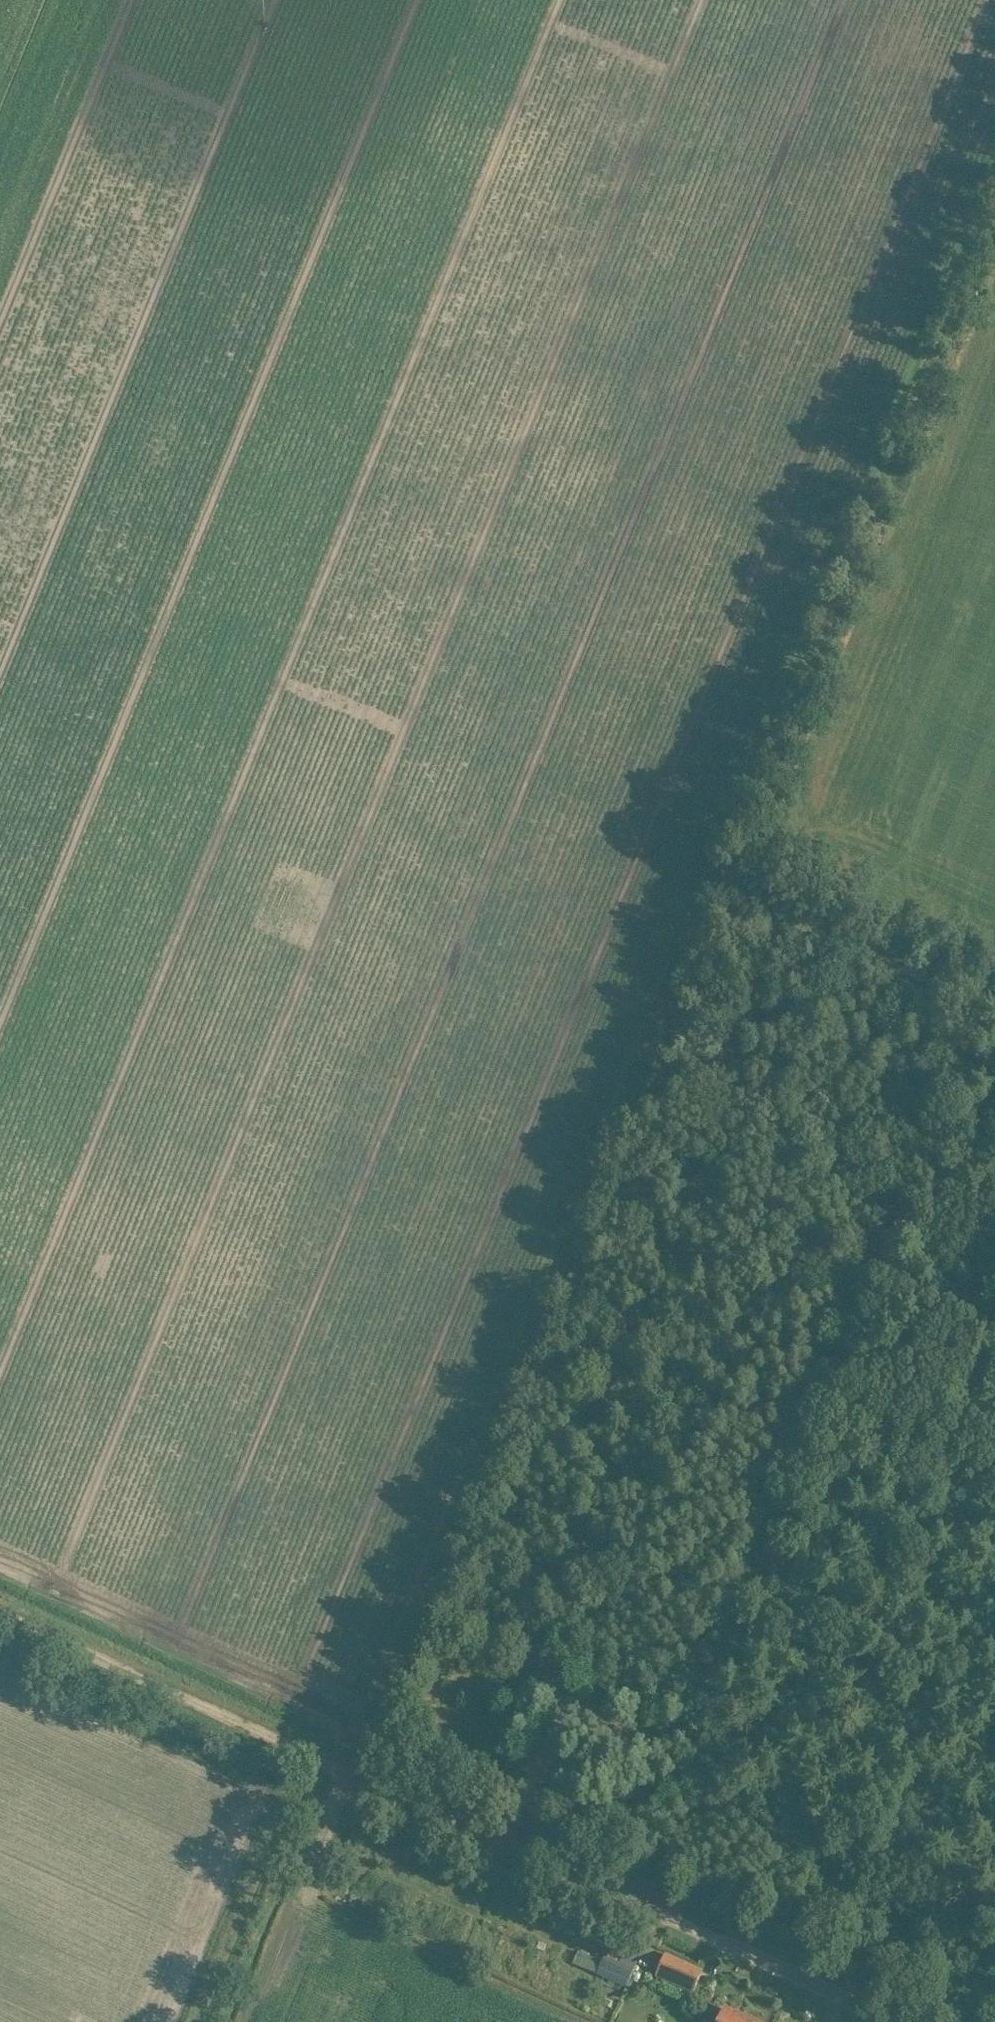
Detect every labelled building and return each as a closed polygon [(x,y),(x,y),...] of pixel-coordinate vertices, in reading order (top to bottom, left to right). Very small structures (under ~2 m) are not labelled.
[(583,1965),(597,1971),(595,1975),(626,1989),(634,1971),(603,1958),(592,1953),(591,1956),(588,1955),(583,1965)] [(663,1980),(673,1984),(692,1993),(701,1972),(672,1959),(663,1980)] [(637,1983),(641,1974),(635,1971),(631,1980),(637,1983)] [(733,2012),(728,2021),(754,2021),(733,2012)]
